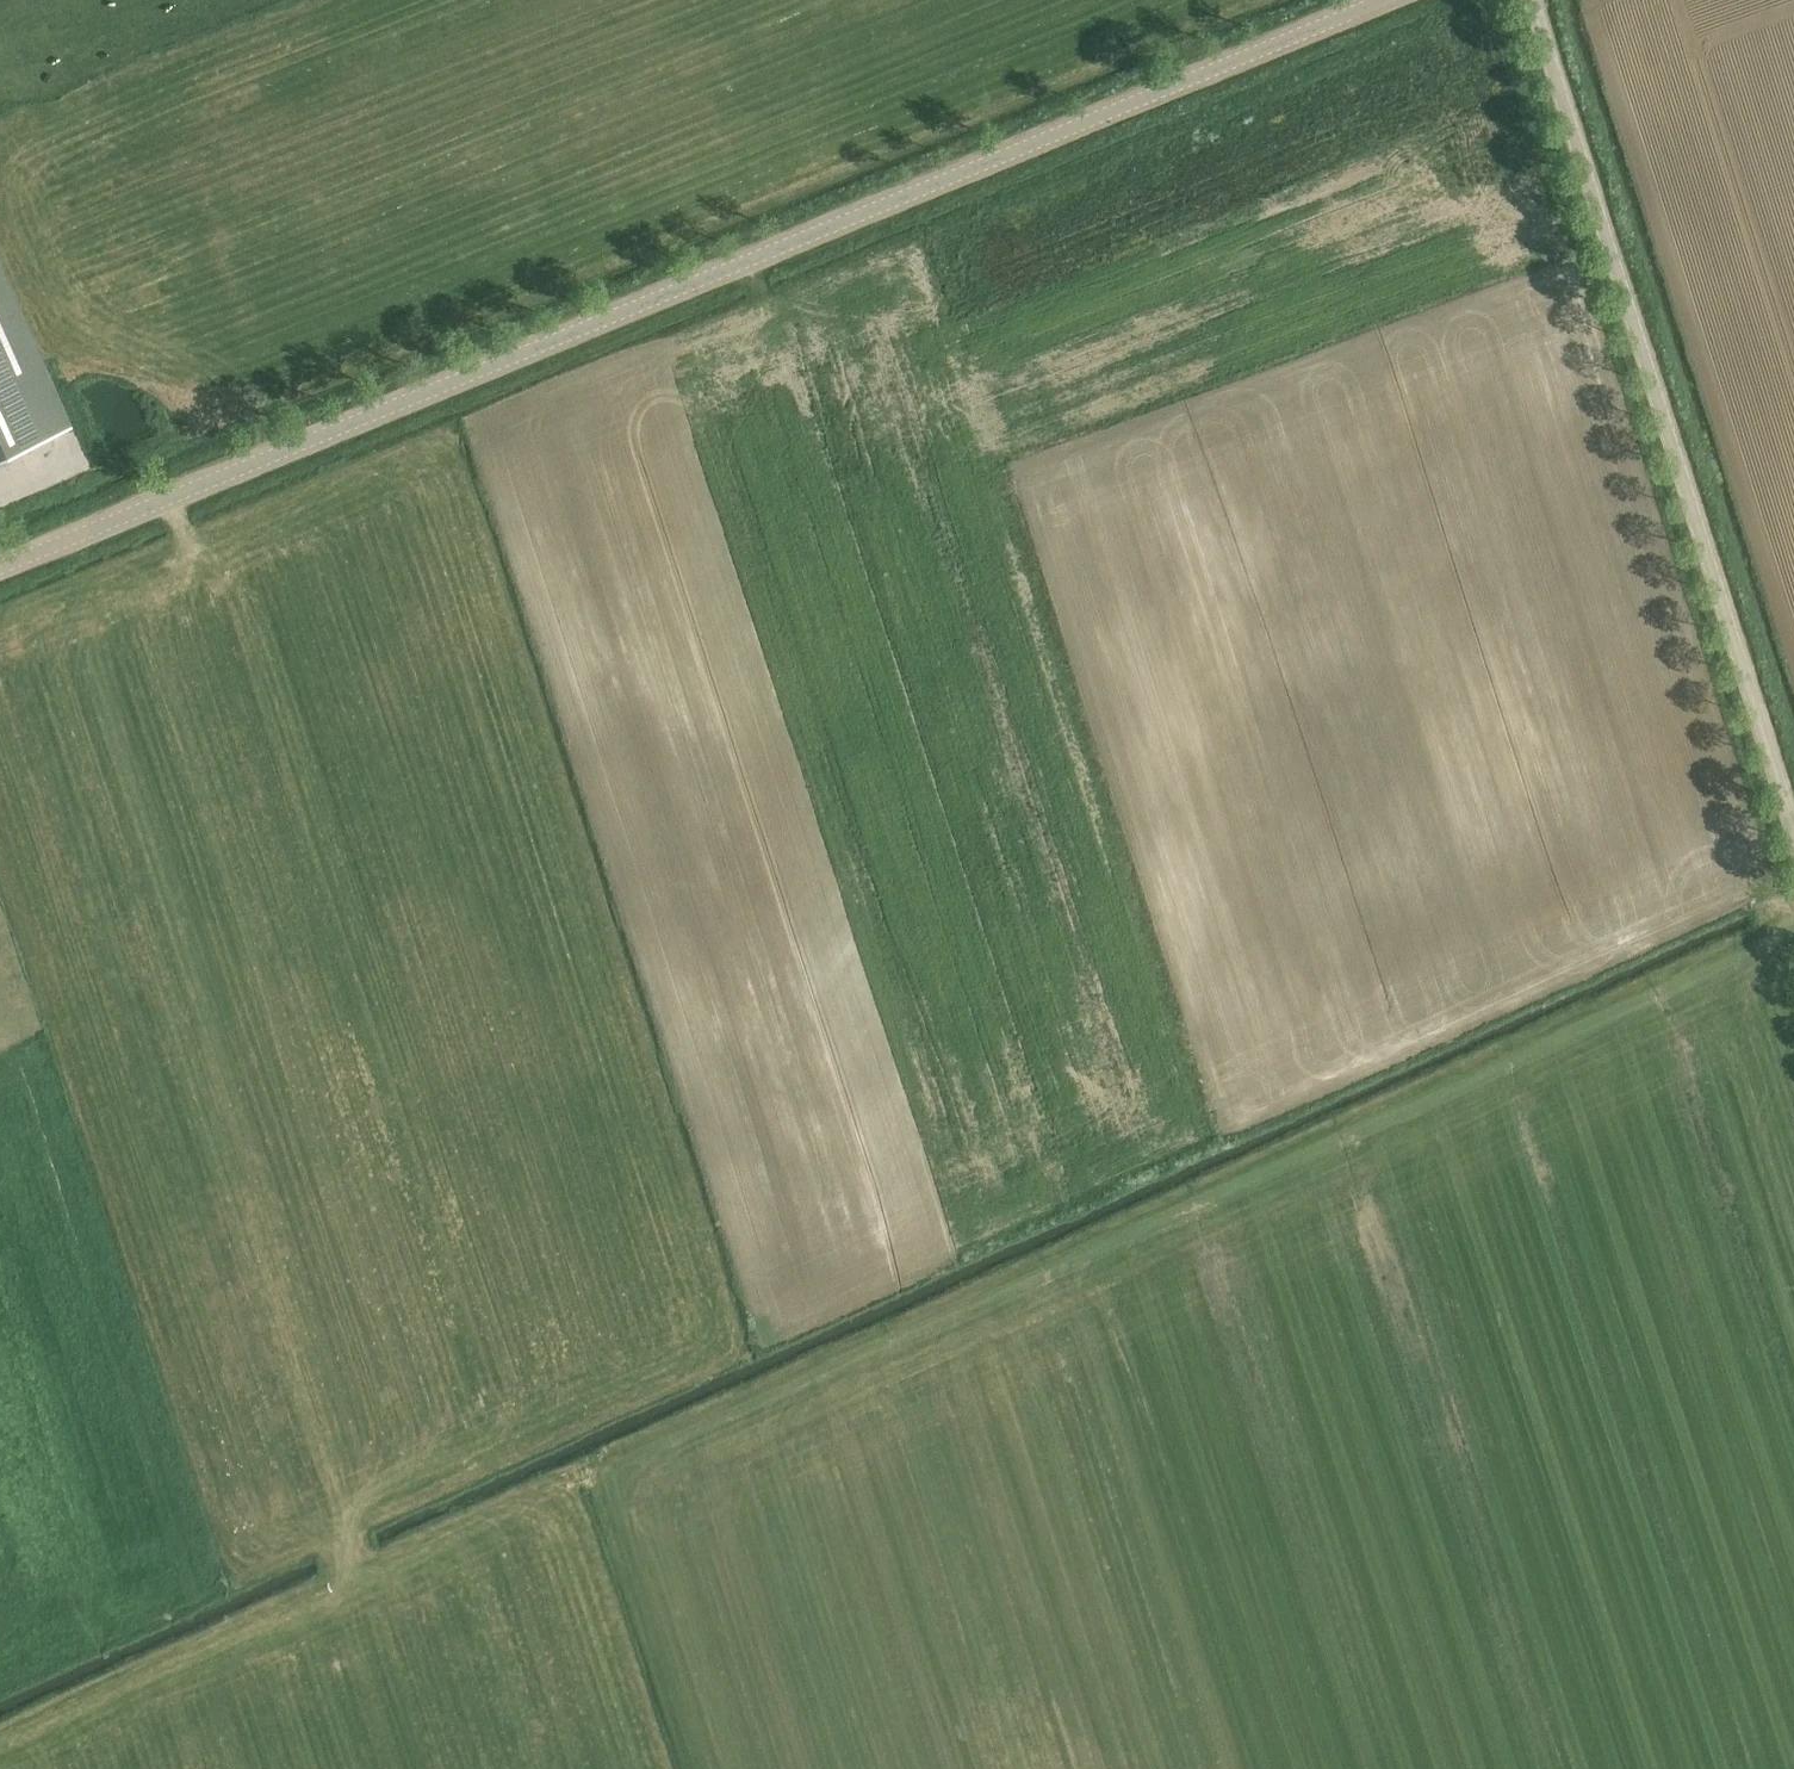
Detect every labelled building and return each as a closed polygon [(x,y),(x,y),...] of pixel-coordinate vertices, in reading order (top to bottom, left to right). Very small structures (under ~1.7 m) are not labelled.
[(67,426),(0,275),(0,455),(67,426)]
